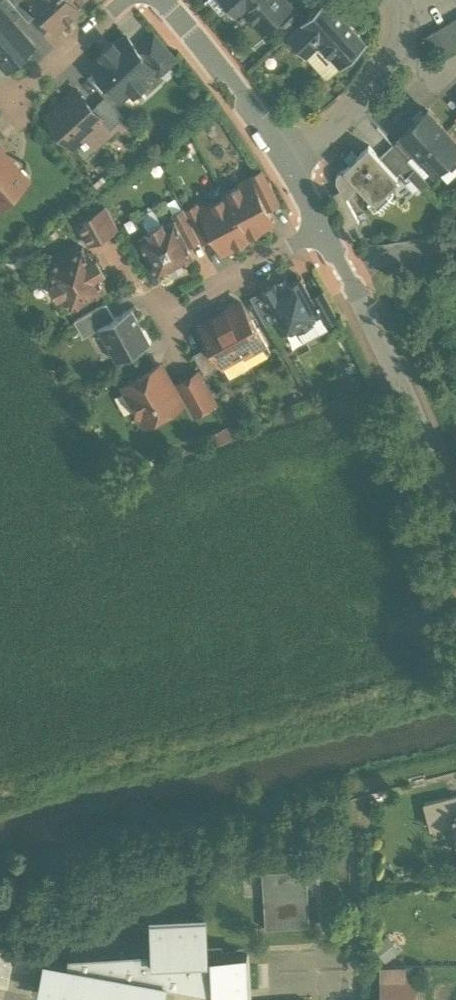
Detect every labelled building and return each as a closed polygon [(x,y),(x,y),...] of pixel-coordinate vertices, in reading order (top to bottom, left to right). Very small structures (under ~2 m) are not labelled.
[(11,21),(21,12),(15,5),(11,0),(0,0),(0,9),(11,21)] [(57,28),(79,9),(75,4),(74,5),(70,0),(32,0),(57,28)] [(230,5),(235,0),(245,11),(263,30),(289,5),(284,0),(226,0),(230,5)] [(245,11),(235,0),(230,5),(242,18),(244,16),(242,14),(245,11)] [(287,35),(301,50),(302,49),(314,38),(329,54),(341,67),(367,42),(328,0),(325,0),(287,35)] [(0,9),(0,56),(7,64),(31,43),(11,21),(0,9)] [(447,22),(455,38),(455,18),(447,22)] [(447,22),(437,28),(449,49),(455,45),(455,38),(447,22)] [(449,49),(437,28),(426,35),(437,55),(449,49)] [(154,33),(138,48),(154,66),(153,67),(159,73),(176,58),(154,33)] [(126,36),(94,64),(117,90),(121,86),(125,82),(128,83),(131,86),(134,90),(140,90),(147,84),(147,78),(145,75),(153,67),(154,66),(138,48),(126,36)] [(329,54),(314,38),(302,49),(317,66),(329,54)] [(77,88),(48,114),(74,142),(102,117),(93,106),(77,88)] [(122,114),(105,96),(93,106),(102,117),(109,125),(122,114)] [(428,108),(402,132),(403,133),(417,148),(418,149),(435,167),(455,147),(455,137),(428,108)] [(417,148),(403,133),(393,142),(407,157),(408,158),(417,148)] [(407,157),(393,142),(380,155),(397,173),(400,170),(405,175),(416,165),(408,158),(407,157)] [(380,155),(369,144),(357,155),(351,149),(344,156),(350,162),(344,167),(359,183),(372,197),(373,198),(387,184),(388,184),(384,180),(394,171),(397,175),(398,174),(397,173),(380,155)] [(4,197),(11,198),(17,193),(17,186),(28,176),(0,146),(0,201),(4,197)] [(359,183),(344,167),(337,174),(336,180),(341,187),(346,197),(347,196),(359,183)] [(269,179),(267,180),(261,169),(249,175),(250,177),(251,177),(267,206),(280,200),(269,179)] [(250,177),(226,190),(249,235),(248,232),(263,225),(260,219),(271,213),(267,206),(251,177),(250,177)] [(201,206),(200,207),(214,233),(219,244),(230,238),(233,244),(249,235),(226,190),(219,179),(226,193),(201,206)] [(387,184),(373,198),(372,197),(368,201),(375,209),(382,209),(393,198),(393,191),(387,184)] [(346,197),(341,187),(329,194),(346,225),(359,218),(347,196),(346,197)] [(214,233),(200,207),(201,206),(199,201),(185,208),(200,237),(201,240),(214,233)] [(106,203),(75,220),(88,243),(118,226),(106,203)] [(185,208),(184,206),(172,213),(174,217),(175,216),(189,242),(200,237),(185,208)] [(174,217),(139,235),(158,273),(194,254),(189,242),(175,216),(174,217)] [(83,244),(48,264),(55,277),(50,280),(58,295),(63,292),(71,305),(106,286),(83,244)] [(302,275),(280,287),(276,280),(262,287),(286,331),(296,326),(298,330),(314,321),(312,317),(321,312),(322,311),(312,294),(302,275)] [(338,314),(324,287),(312,294),(322,311),(321,312),(326,321),(338,314)] [(241,299),(201,322),(223,362),(263,340),(241,299)] [(106,300),(75,317),(84,333),(99,325),(98,324),(114,315),(106,300)] [(114,315),(98,324),(99,325),(117,358),(151,339),(132,305),(114,315)] [(223,362),(230,374),(270,351),(264,340),(263,340),(223,362)] [(207,343),(194,350),(206,372),(219,365),(207,343)] [(161,361),(124,382),(146,420),(183,400),(161,361)] [(198,368),(179,379),(196,410),(215,400),(198,368)] [(425,803),(432,828),(454,822),(452,815),(455,813),(455,795),(425,803)] [(270,870),(262,871),(262,872),(266,928),(310,925),(307,868),(270,870)] [(70,953),(68,962),(45,958),(39,992),(75,998),(75,995),(83,996),(82,999),(84,999),(164,999),(167,982),(180,984),(179,989),(188,990),(189,986),(215,990),(249,989),(247,953),(208,955),(206,916),(152,918),(153,950),(70,953)] [(387,962),(402,950),(389,935),(374,947),(387,962)] [(382,979),(382,999),(415,999),(415,979),(382,979)]
